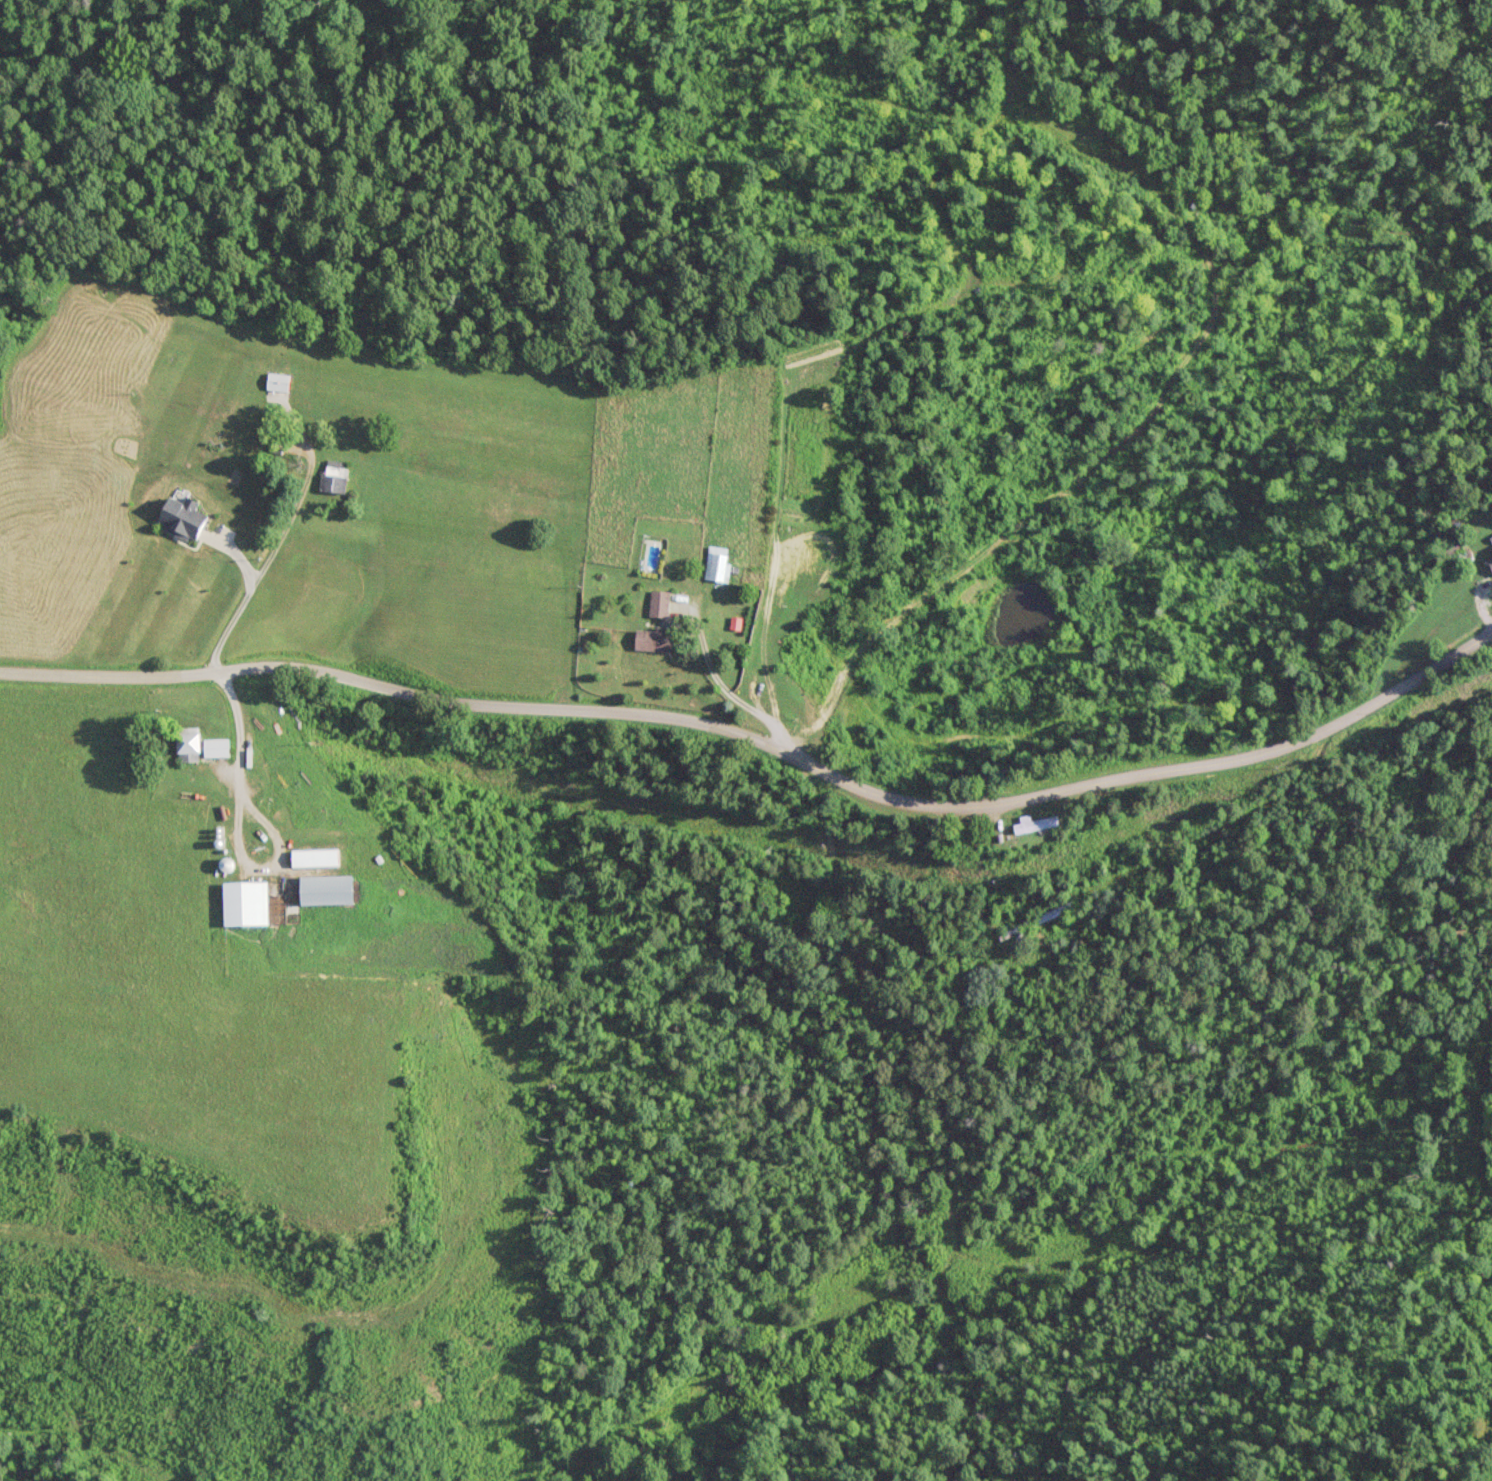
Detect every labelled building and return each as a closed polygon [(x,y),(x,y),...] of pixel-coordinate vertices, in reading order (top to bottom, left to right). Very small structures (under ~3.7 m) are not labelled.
[(286,403),(286,373),(265,373),(265,403),(286,403)] [(344,461),(320,461),(320,492),(344,492),(344,461)] [(703,579),(724,581),(727,547),(706,545),(703,579)] [(665,616),(665,590),(648,590),(648,616),(665,616)] [(632,649),(668,651),(669,629),(633,627),(632,649)] [(196,729),(174,729),(174,754),(196,754),(196,729)] [(226,757),(226,738),(201,738),(201,757),(226,757)] [(1056,825),(1054,815),(1011,824),(1012,834),(1056,825)] [(289,867),(336,867),(336,849),(289,849),(289,867)] [(297,905),(350,905),(350,876),(297,876),(297,905)] [(265,925),(265,881),(221,881),(221,925),(265,925)] [(1033,916),(1036,923),(1070,908),(1067,901),(1033,916)]
